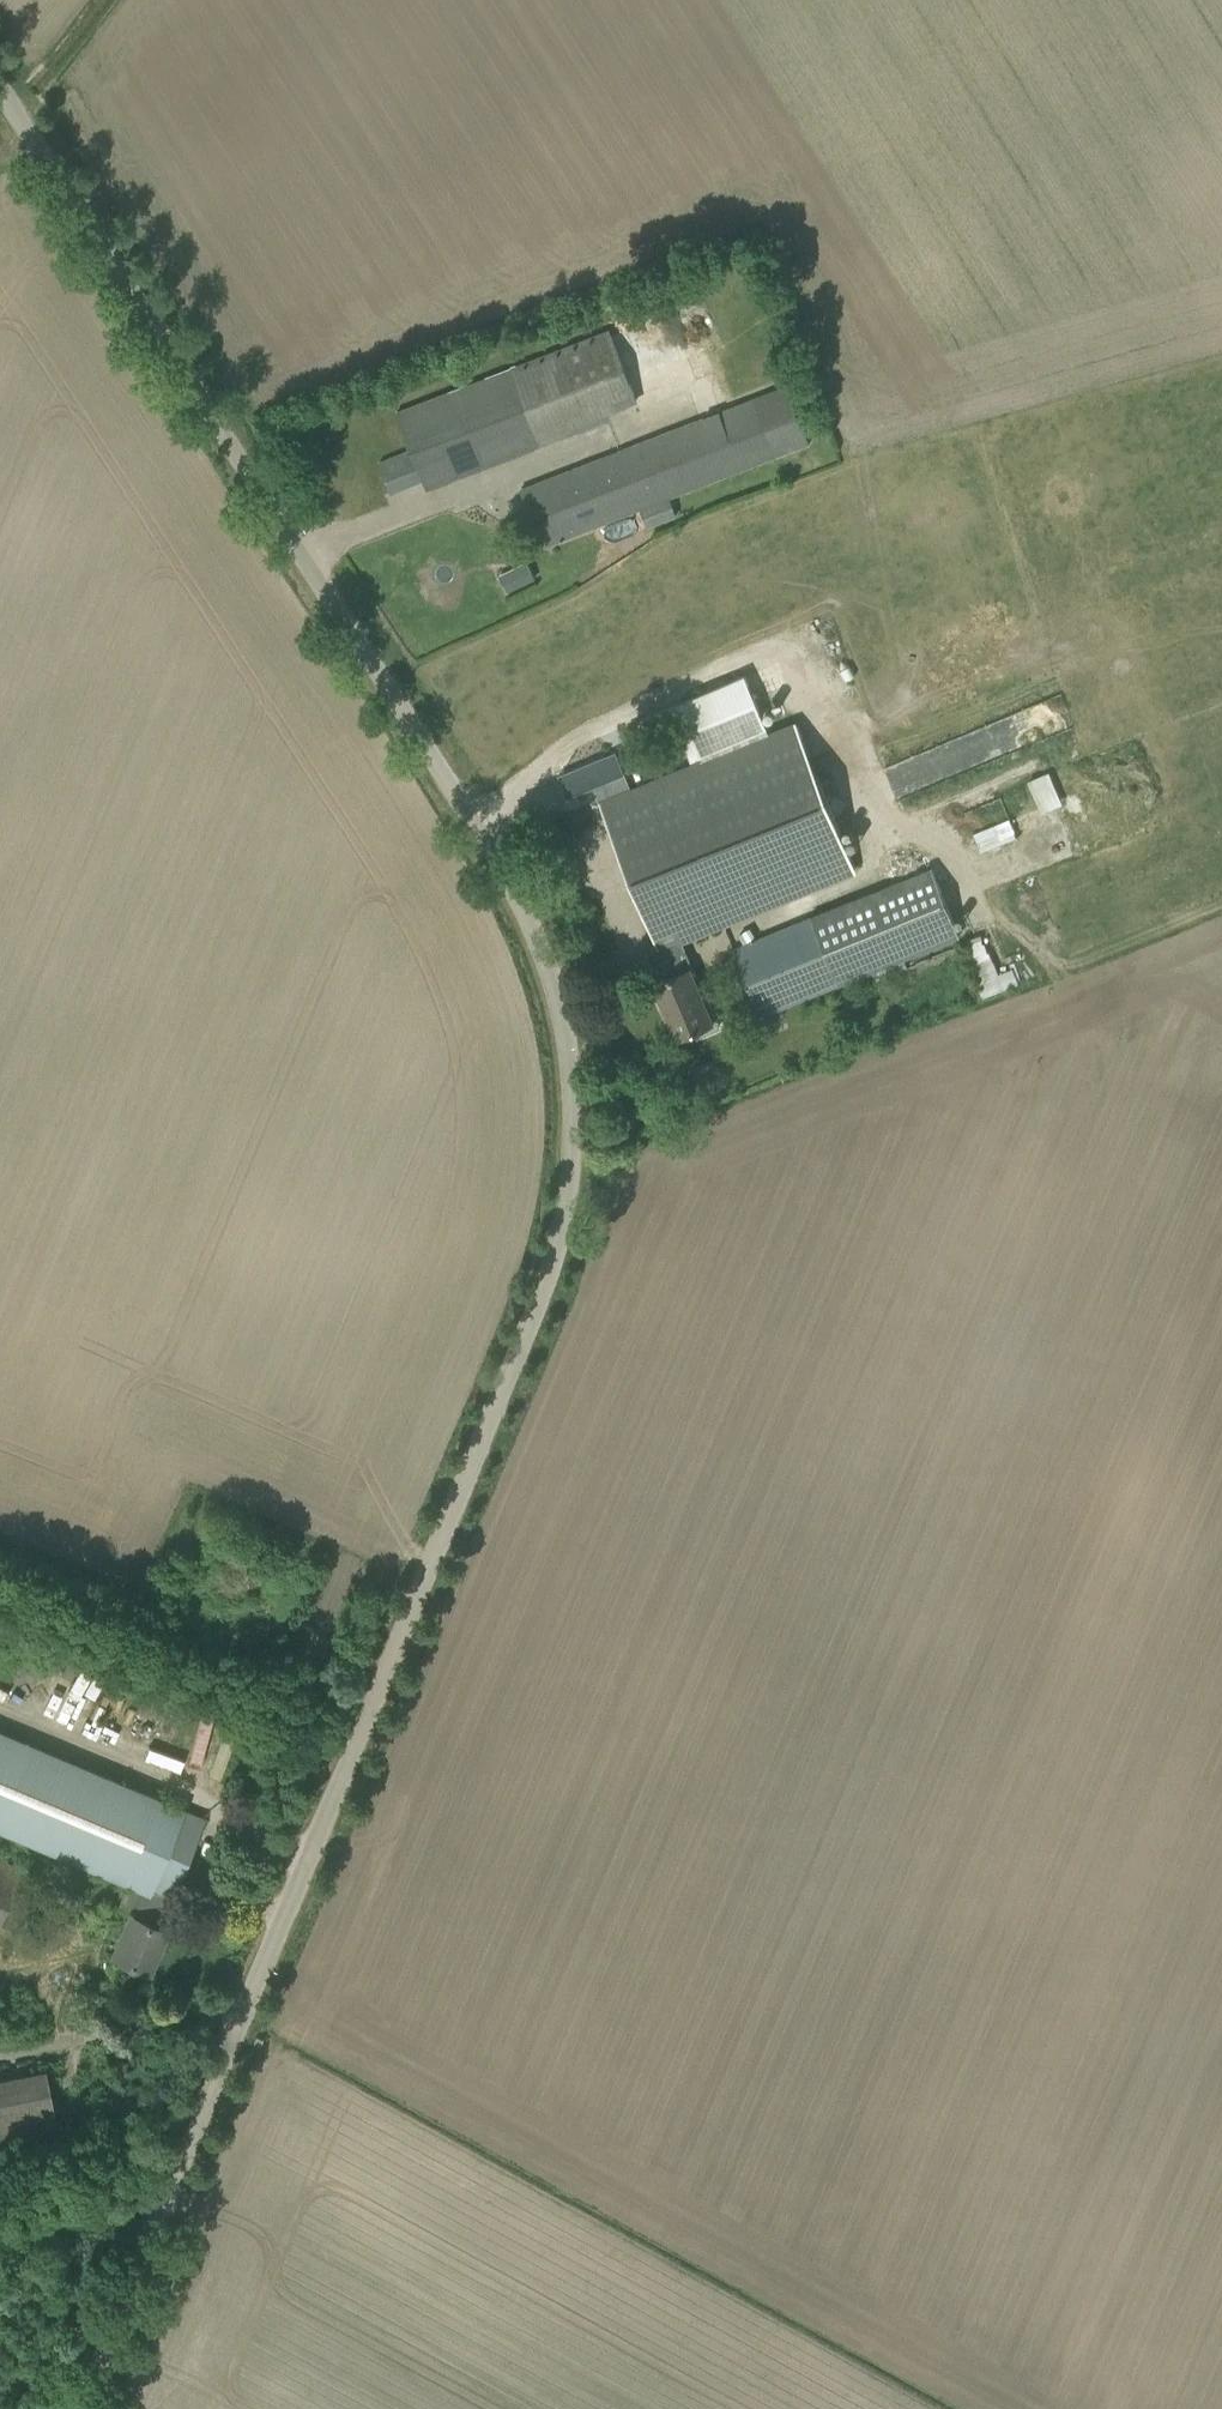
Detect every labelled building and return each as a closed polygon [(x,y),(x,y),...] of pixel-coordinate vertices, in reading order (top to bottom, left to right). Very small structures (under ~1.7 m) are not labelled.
[(573,428),(638,403),(609,327),(396,411),(427,489),(574,430),(573,428)] [(668,329),(657,333),(662,349),(674,344),(668,329)] [(520,488),(542,545),(640,508),(669,496),(808,443),(788,386),(520,488)] [(677,516),(669,496),(640,508),(647,527),(677,516)] [(505,589),(533,577),(525,558),(496,571),(505,589)] [(768,727),(744,673),(677,702),(700,756),(768,727)] [(1031,739),(1073,718),(1060,693),(1009,720),(1015,730),(1031,722),(1034,728),(1027,732),(1031,739)] [(600,805),(657,946),(679,936),(680,938),(854,868),(797,725),(600,805)] [(677,756),(672,742),(657,747),(662,761),(677,756)] [(615,753),(560,775),(568,795),(603,781),(608,795),(628,786),(615,753)] [(1035,809),(1067,801),(1060,767),(1028,774),(1035,809)] [(734,948),(761,1016),(959,935),(932,868),(734,948)] [(980,989),(1000,981),(981,935),(961,944),(980,989)] [(679,936),(657,946),(654,947),(666,978),(653,983),(677,1038),(712,1023),(689,970),(693,968),(680,938),(679,936)] [(112,1956),(149,1972),(167,1930),(154,1925),(166,1899),(168,1900),(202,1818),(180,1809),(0,1732),(0,1829),(10,1833),(127,1882),(116,1909),(129,1914),(112,1956)] [(17,1933),(33,1893),(16,1884),(23,1869),(0,1859),(0,1926),(17,1933)] [(56,2111),(55,2107),(53,2107),(45,2070),(0,2079),(0,2143),(58,2132),(54,2111),(56,2111)]
